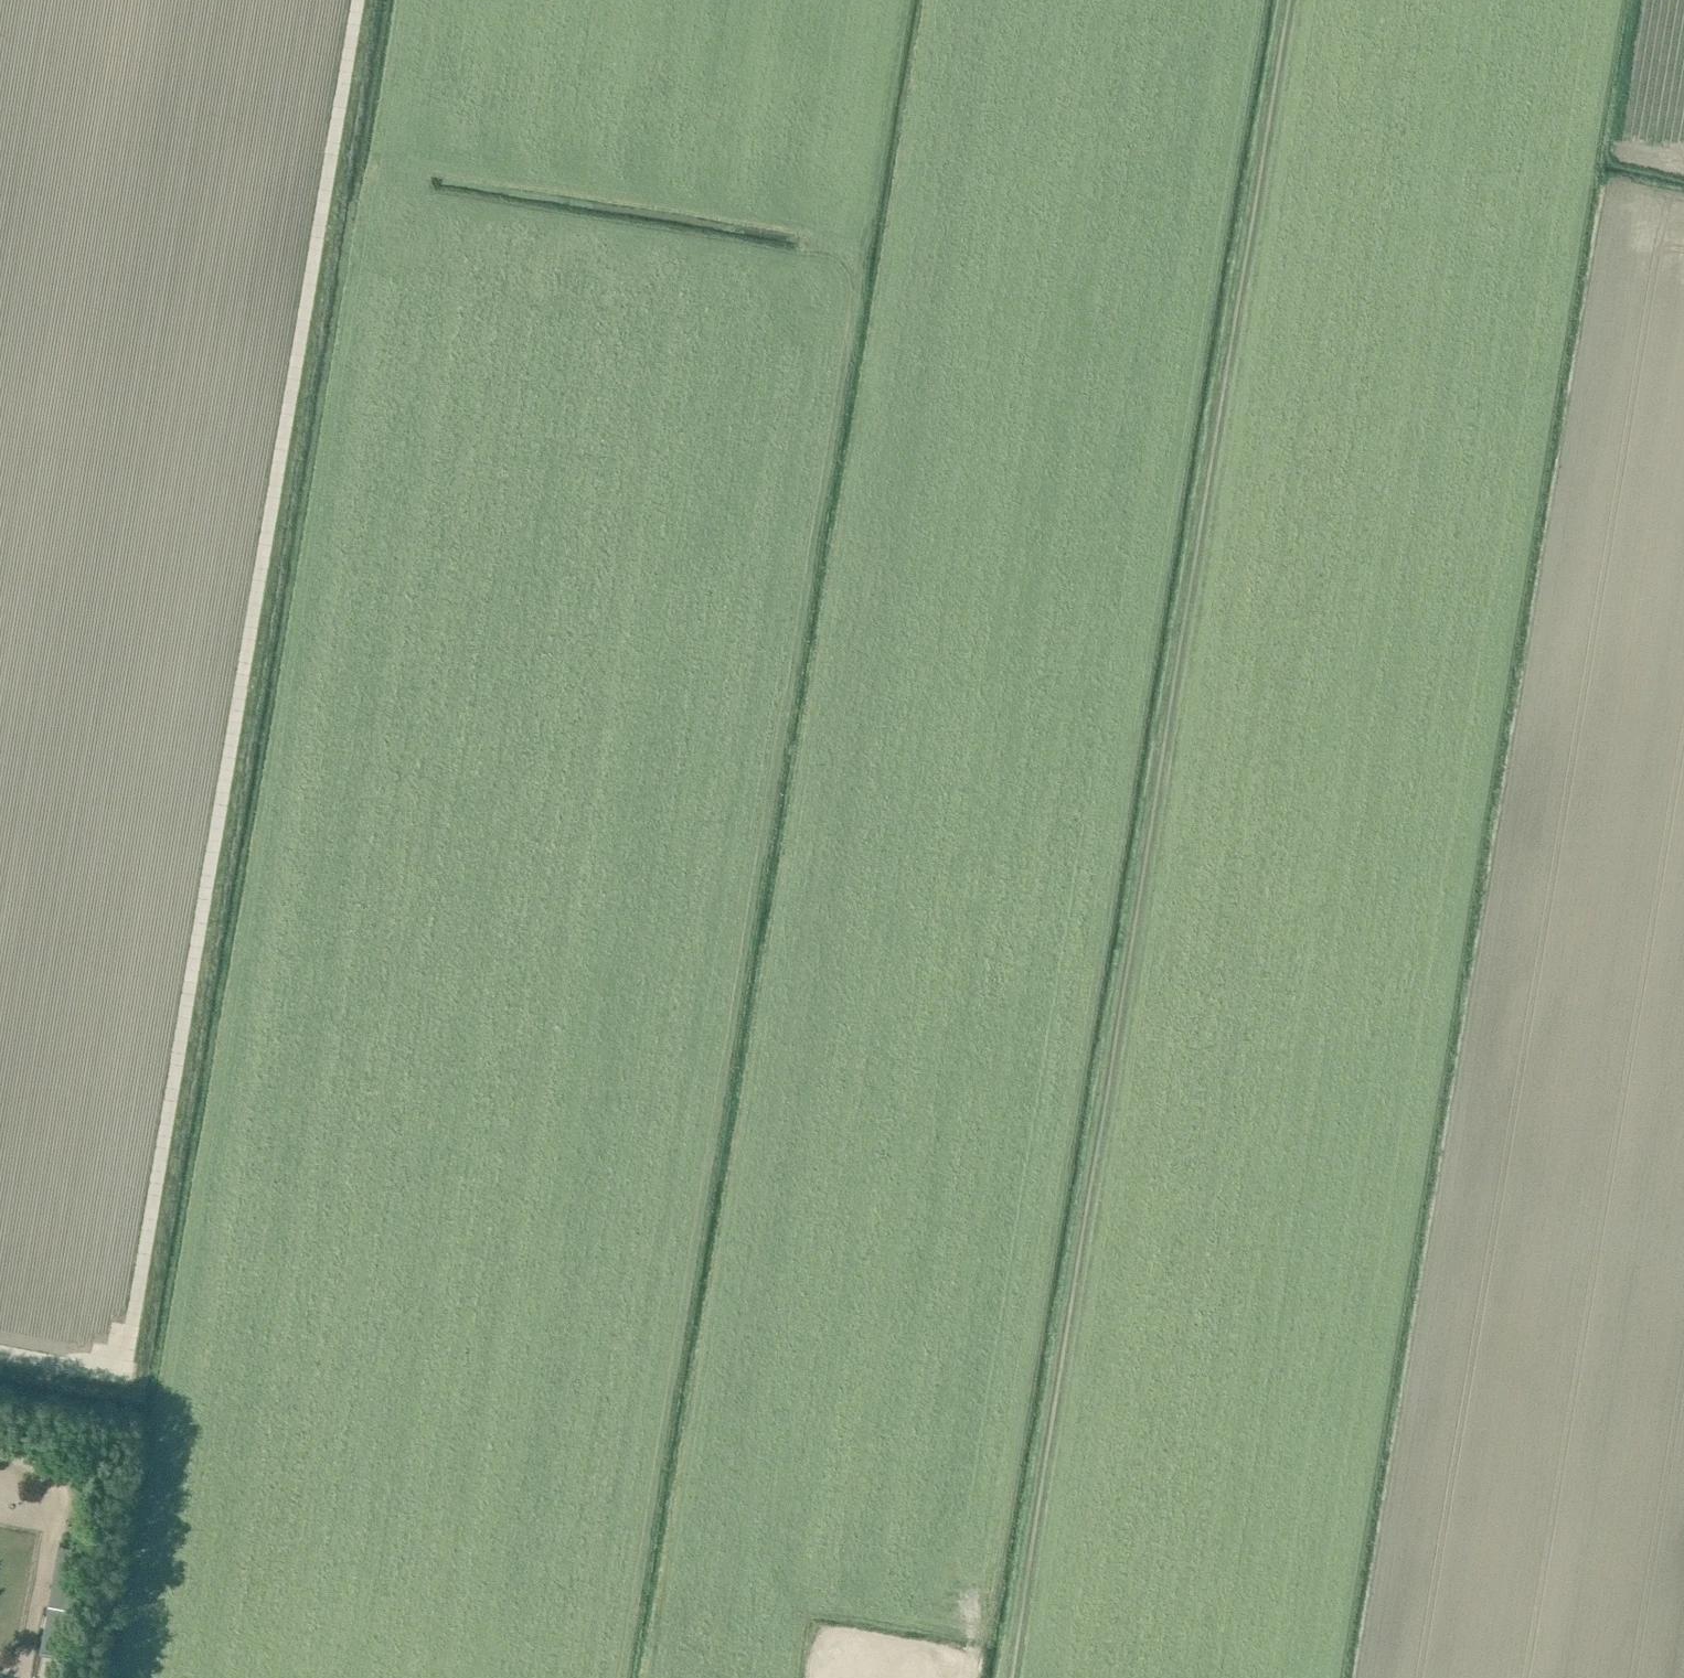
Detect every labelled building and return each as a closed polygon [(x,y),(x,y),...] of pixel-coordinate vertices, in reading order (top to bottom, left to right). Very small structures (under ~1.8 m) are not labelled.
[(69,1566),(53,1655),(67,1657),(86,1547),(58,1542),(55,1564),(69,1566)] [(17,1565),(21,1551),(0,1546),(0,1561),(17,1565)]
